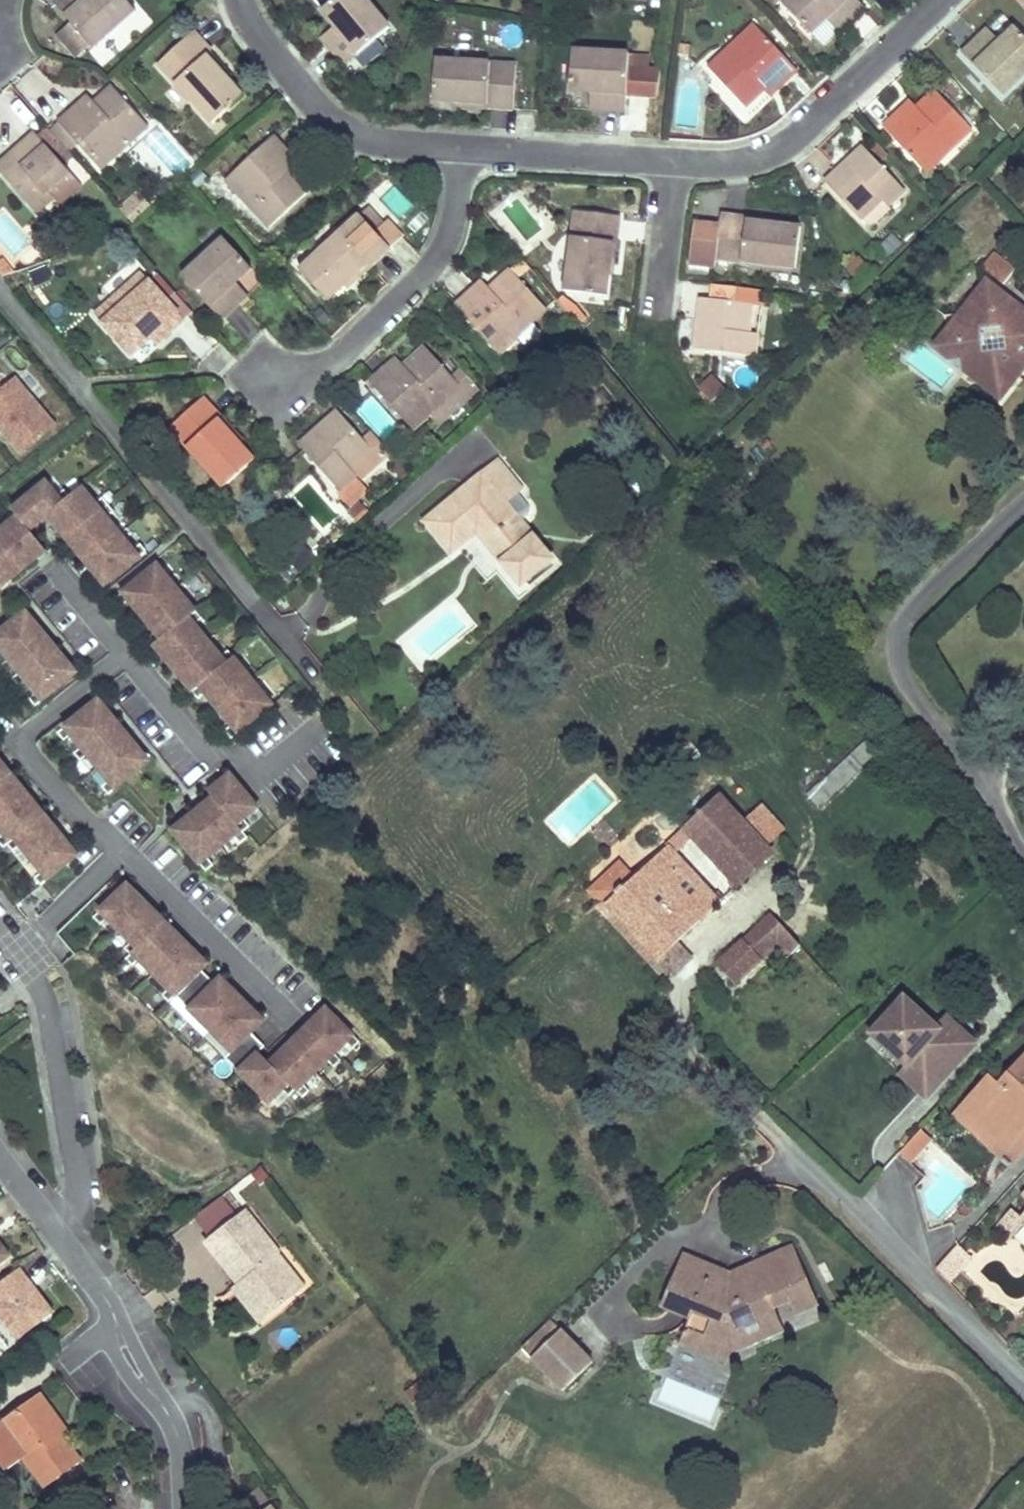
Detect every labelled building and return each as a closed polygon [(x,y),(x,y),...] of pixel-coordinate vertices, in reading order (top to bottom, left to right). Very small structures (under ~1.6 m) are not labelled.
[(54,4),(92,49),(119,25),(114,19),(130,5),(125,0),(58,0),(54,4)] [(335,27),(340,33),(326,45),(344,67),(389,28),(366,0),(360,5),(355,0),(334,0),(321,11),(335,27)] [(781,4),(787,10),(797,0),(786,0),(781,4)] [(856,0),(797,0),(787,10),(810,34),(826,20),(831,14),(843,26),(863,8),(856,0)] [(130,5),(114,19),(119,25),(135,11),(130,5)] [(831,14),(826,20),(838,32),(843,26),(831,14)] [(763,90),(768,85),(774,91),(796,70),(753,25),(740,37),(748,46),(734,59),(726,51),(707,68),(744,108),(763,90)] [(335,27),(321,38),(326,45),(340,33),(335,27)] [(961,54),(1001,96),(1023,74),(1023,68),(1022,66),(1023,63),(1023,37),(1014,27),(999,42),(992,48),(980,35),(961,54)] [(999,42),(986,29),(980,35),(992,48),(999,42)] [(208,54),(191,34),(157,64),(211,124),(242,96),(227,79),(206,56),(208,54)] [(748,46),(740,37),(726,51),(734,59),(748,46)] [(592,51),(571,50),(570,58),(591,59),(592,51)] [(628,54),(592,51),(591,59),(570,58),(569,91),(590,92),(598,93),(597,110),(624,112),(625,96),(656,98),(659,70),(627,69),(628,54)] [(208,54),(206,56),(227,79),(229,77),(208,54)] [(515,65),(434,60),(432,102),(454,103),(485,105),(485,108),(512,110),(515,65)] [(774,91),(768,85),(763,90),(769,96),(774,91)] [(92,104),(86,109),(80,102),(58,122),(80,147),(92,161),(120,135),(128,144),(147,127),(111,87),(92,104)] [(916,109),(910,113),(904,107),(882,128),(917,165),(945,139),(953,148),(971,130),(934,91),(916,109)] [(597,110),(598,93),(590,92),(589,110),(597,110)] [(86,97),(80,102),(86,109),(92,104),(86,97)] [(916,109),(909,102),(904,107),(910,113),(916,109)] [(80,147),(58,122),(49,131),(62,145),(71,155),(80,147)] [(46,192),(69,172),(52,154),(62,145),(49,131),(46,128),(37,136),(34,133),(23,143),(29,150),(25,153),(19,147),(0,163),(0,174),(36,213),(52,198),(46,192)] [(128,144),(120,135),(92,161),(100,169),(128,144)] [(289,170),(284,174),(281,170),(293,159),(273,136),(225,181),(268,228),(308,192),(289,170)] [(953,148),(945,139),(917,165),(925,173),(953,148)] [(29,150),(23,143),(19,147),(25,153),(29,150)] [(904,191),(862,146),(839,169),(845,176),(842,179),(835,172),(824,182),(859,220),(861,220),(881,200),(887,207),(904,191)] [(296,162),(293,159),(281,170),(284,174),(289,170),(296,162)] [(845,176),(839,169),(835,172),(842,179),(845,176)] [(81,185),(69,172),(46,192),(52,198),(58,205),(81,185)] [(861,220),(869,229),(889,209),(887,207),(881,200),(861,220)] [(383,224),(368,207),(359,215),(374,232),(383,224)] [(619,216),(574,211),(564,291),(605,296),(607,273),(612,243),(615,244),(619,216)] [(359,215),(299,270),(327,301),(343,286),(367,264),(369,267),(402,237),(387,221),(383,224),(374,232),(359,215)] [(746,218),(719,215),(718,226),(693,223),(688,266),(713,269),(714,259),(795,269),(800,228),(777,225),(746,222),(746,218)] [(228,244),(223,238),(207,253),(213,258),(228,244)] [(250,268),(228,244),(213,258),(207,253),(181,277),(220,320),(241,302),(229,288),(235,282),(250,268)] [(1000,282),(1013,266),(992,249),(979,266),(1000,282)] [(2,259),(0,260),(0,274),(2,276),(12,273),(2,259)] [(369,267),(367,264),(343,286),(346,288),(369,267)] [(509,269),(487,289),(491,295),(488,298),(476,285),(454,306),(498,354),(516,337),(529,325),(546,309),(509,269)] [(148,282),(141,274),(113,299),(121,307),(148,282)] [(149,339),(155,334),(161,340),(183,320),(148,282),(121,307),(113,299),(94,315),(130,356),(149,339)] [(247,296),(235,282),(229,288),(241,302),(247,296)] [(488,298),(491,295),(487,289),(480,282),(476,285),(488,298)] [(985,282),(959,314),(960,331),(944,334),(934,347),(948,358),(963,357),(964,371),(1000,398),(1018,375),(1017,361),(1017,359),(1023,365),(1023,332),(1003,335),(1005,350),(983,352),(980,330),(999,328),(997,310),(1004,309),(1002,295),(985,282)] [(1004,309),(1018,307),(1002,295),(1004,309)] [(757,334),(748,333),(751,304),(700,298),(698,313),(708,314),(707,319),(697,318),(694,350),(754,357),(757,334)] [(1018,307),(1004,309),(997,310),(999,328),(1002,328),(1003,335),(1023,332),(1023,312),(1018,307)] [(944,334),(960,331),(959,314),(944,334)] [(538,334),(529,325),(516,337),(525,347),(538,334)] [(161,340),(155,334),(149,339),(155,345),(161,340)] [(402,375),(391,362),(369,382),(412,430),(429,415),(460,387),(453,378),(424,347),(402,366),(406,371),(402,375)] [(395,359),(391,362),(402,375),(406,371),(402,366),(395,359)] [(461,371),(453,378),(460,387),(429,415),(437,424),(477,388),(461,371)] [(52,422),(13,377),(0,387),(0,429),(18,450),(52,422)] [(221,418),(203,398),(169,428),(223,488),(254,461),(239,444),(218,421),(221,418)] [(363,441),(337,411),(325,421),(332,428),(328,432),(322,424),(298,445),(338,491),(355,476),(349,469),(371,450),(363,441)] [(242,442),(221,418),(218,421),(239,444),(242,442)] [(332,428),(325,421),(322,424),(328,432),(332,428)] [(372,433),(363,441),(371,450),(349,469),(355,476),(359,479),(389,453),(372,433)] [(446,510),(443,507),(425,522),(450,552),(468,538),(466,535),(472,530),(480,530),(485,536),(482,538),(520,585),(551,560),(503,500),(518,488),(497,463),(451,501),(453,504),(446,510)] [(48,478),(12,508),(17,514),(30,530),(48,515),(74,494),(68,488),(61,493),(48,478)] [(96,503),(83,487),(74,494),(48,515),(67,539),(109,504),(103,497),(96,503)] [(453,504),(451,501),(443,507),(446,510),(453,504)] [(121,533),(108,517),(115,511),(109,504),(67,539),(86,562),(121,533)] [(1,528),(0,526),(0,541),(23,569),(47,550),(30,530),(17,514),(1,528)] [(105,585),(147,551),(141,544),(134,550),(121,533),(86,562),(105,585)] [(23,569),(0,541),(0,588),(23,569)] [(180,585),(161,561),(127,589),(133,597),(140,591),(153,607),(180,585)] [(167,624),(160,629),(166,637),(200,609),(180,585),(153,607),(167,624)] [(166,637),(185,660),(212,637),(199,622),(206,616),(200,609),(166,637)] [(26,611),(0,632),(0,647),(9,659),(43,631),(26,611)] [(20,672),(13,678),(19,685),(26,680),(60,652),(43,631),(9,659),(20,672)] [(185,660),(203,682),(237,654),(231,647),(225,653),(212,637),(185,660)] [(37,692),(30,698),(36,706),(77,672),(60,652),(26,680),(37,692)] [(216,684),(230,700),(257,678),(237,654),(203,682),(210,690),(216,684)] [(243,716),(236,722),(242,730),(276,702),(257,678),(230,700),(243,716)] [(99,699),(58,733),(65,740),(72,735),(82,748),(116,720),(99,699)] [(82,748),(75,753),(82,761),(89,755),(99,768),(133,741),(116,720),(82,748)] [(874,734),(864,743),(872,752),(875,756),(886,748),(874,734)] [(110,781),(103,787),(109,795),(150,761),(133,741),(99,768),(110,781)] [(864,743),(849,756),(858,765),(872,752),(864,743)] [(858,765),(849,756),(819,784),(830,797),(861,769),(858,765)] [(237,769),(209,792),(214,798),(243,833),(256,821),(251,815),(265,803),(237,769)] [(24,795),(7,775),(0,782),(0,816),(24,795)] [(5,834),(0,839),(0,842),(5,848),(9,845),(42,815),(24,795),(0,816),(0,828),(5,834)] [(214,798),(194,814),(222,848),(234,838),(240,845),(248,839),(243,833),(214,798)] [(771,856),(719,798),(632,879),(609,901),(605,903),(657,960),(676,943),(718,904),(712,897),(699,884),(692,876),(673,855),(692,837),(711,858),(718,865),(731,880),(738,886),(771,856)] [(194,814),(173,831),(207,872),(214,865),(209,859),(222,848),(194,814)] [(15,852),(22,846),(32,859),(60,835),(42,815),(9,845),(15,852)] [(32,859),(43,872),(36,878),(42,885),(68,864),(78,855),(60,835),(32,859)] [(718,865),(711,858),(692,876),(699,884),(718,865)] [(55,901),(78,877),(68,864),(42,885),(55,901)] [(609,901),(632,879),(619,864),(590,891),(602,905),(605,903),(609,901)] [(738,886),(731,880),(727,884),(733,890),(738,886)] [(127,884),(95,917),(100,923),(107,917),(119,929),(146,903),(127,884)] [(723,900),(717,893),(712,897),(718,904),(723,900)] [(119,929),(132,942),(126,948),(131,954),(164,921),(146,903),(119,929)] [(692,959),(676,943),(657,960),(605,903),(602,905),(596,907),(666,984),(692,959)] [(800,947),(770,915),(716,965),(735,986),(761,961),(761,960),(756,955),(773,940),(778,945),(775,947),(787,959),(792,954),(800,947)] [(131,954),(127,959),(134,966),(140,959),(155,974),(186,943),(164,921),(131,954)] [(773,940),(756,955),(761,960),(775,947),(778,945),(773,940)] [(155,974),(170,989),(163,995),(170,1002),(202,971),(208,965),(186,943),(155,974)] [(806,954),(800,947),(792,954),(799,961),(806,954)] [(177,996),(212,1031),(243,1000),(221,978),(215,984),(202,971),(177,996)] [(872,1030),(909,1064),(902,1072),(926,1094),(975,1041),(948,1016),(939,1026),(905,995),(872,1030)] [(227,1058),(240,1072),(259,1053),(265,1047),(252,1034),(264,1021),(243,1000),(212,1031),(233,1052),(227,1058)] [(358,1028),(333,1002),(308,1027),(326,1046),(345,1028),(351,1035),(358,1028)] [(326,1046),(308,1027),(289,1047),(308,1065),(320,1053),(326,1060),(333,1053),(326,1046)] [(289,1047),(289,1046),(270,1064),(293,1087),(296,1090),(302,1084),(296,1077),(308,1065),(289,1047)] [(240,1072),(271,1103),(283,1091),(286,1094),(293,1087),(270,1064),(259,1053),(240,1072)] [(990,1076),(963,1106),(1018,1156),(1023,1150),(1023,1058),(1009,1074),(1013,1078),(1003,1088),(999,1084),(990,1076)] [(1009,1166),(1018,1156),(963,1106),(954,1115),(1009,1166)] [(929,1141),(919,1131),(905,1147),(915,1156),(929,1141)] [(905,1147),(899,1154),(909,1163),(915,1156),(905,1147)] [(1019,1218),(1011,1210),(996,1227),(1009,1238),(1023,1223),(1018,1218),(1019,1218)] [(238,1285),(249,1276),(260,1291),(250,1300),(265,1319),(303,1288),(277,1255),(279,1254),(245,1211),(205,1243),(238,1285)] [(0,1243),(0,1264),(10,1256),(0,1243)] [(957,1246),(936,1268),(949,1283),(971,1260),(957,1246)] [(777,1316),(773,1306),(788,1299),(794,1313),(815,1304),(792,1248),(753,1264),(755,1271),(739,1278),(729,1274),(684,1256),(663,1306),(691,1317),(686,1328),(704,1336),(702,1340),(731,1352),(752,1343),(744,1322),(755,1317),(758,1324),(777,1316)] [(755,1271),(753,1264),(729,1274),(739,1278),(755,1271)] [(19,1268),(0,1282),(0,1296),(3,1300),(0,1302),(0,1318),(16,1339),(52,1311),(19,1268)] [(260,1291),(249,1276),(238,1285),(232,1290),(259,1323),(265,1319),(250,1300),(260,1291)] [(744,1322),(752,1343),(783,1329),(777,1316),(758,1324),(755,1317),(744,1322)] [(586,1411),(615,1382),(551,1318),(522,1346),(586,1411)] [(704,1336),(686,1328),(680,1342),(728,1361),(731,1352),(702,1340),(704,1336)] [(651,1408),(712,1419),(718,1390),(657,1379),(651,1408)] [(59,1443),(51,1432),(60,1425),(38,1395),(0,1423),(0,1432),(21,1460),(23,1458),(45,1488),(79,1462),(64,1441),(63,1440),(59,1443)] [(69,1437),(60,1425),(51,1432),(59,1443),(63,1440),(64,1441),(69,1437)] [(271,1508),(257,1490),(237,1506),(239,1508),(270,1508),(271,1508)]
